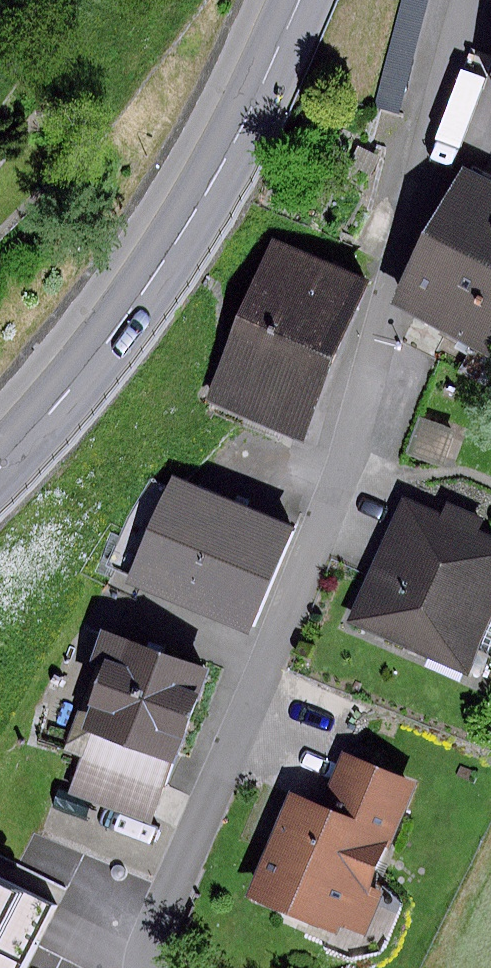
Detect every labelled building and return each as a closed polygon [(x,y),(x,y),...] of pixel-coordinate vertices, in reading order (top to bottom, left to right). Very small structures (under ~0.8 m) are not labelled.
[(374,104),(398,110),(426,0),(400,0),(374,104)] [(436,244),(490,271),(490,185),(471,175),(436,244)] [(436,244),(401,316),(490,361),(490,271),(436,244)] [(364,284),(266,247),(206,404),(304,441),(364,284)] [(288,528),(171,476),(124,582),(241,634),(288,528)] [(403,500),(348,622),(470,677),(490,631),(490,540),(403,500)] [(208,667),(95,624),(83,656),(96,661),(62,750),(80,758),(162,788),(208,667)] [(318,805),(287,793),(246,897),(351,939),(412,786),(337,756),(318,805)] [(162,788),(80,758),(65,797),(148,827),(162,788)] [(59,895),(0,865),(0,967),(22,967),(59,895)]
